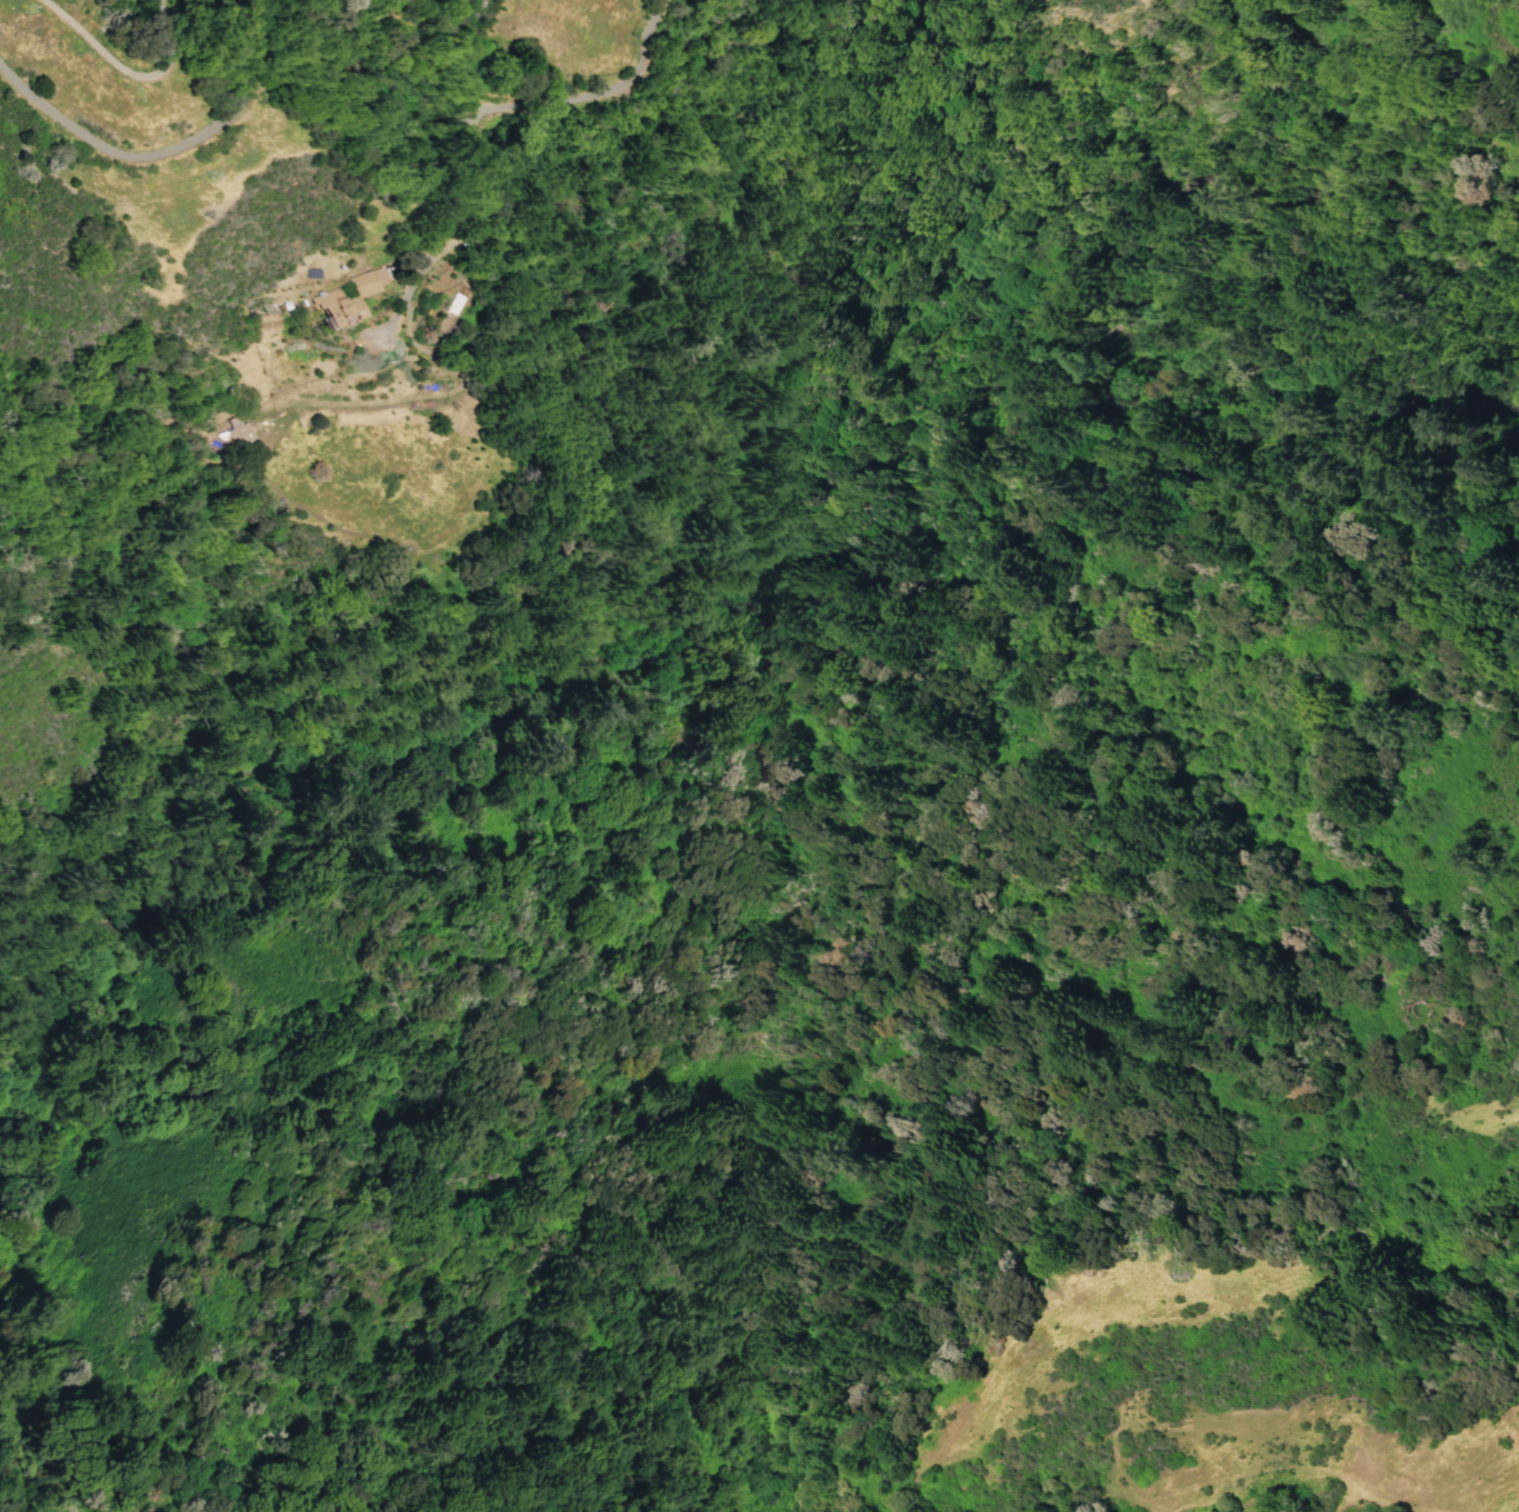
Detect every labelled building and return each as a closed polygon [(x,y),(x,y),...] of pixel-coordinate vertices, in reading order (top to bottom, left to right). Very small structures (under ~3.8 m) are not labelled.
[(348,280),(353,296),(342,300),(339,292),(317,300),(327,330),(363,318),(356,298),(378,291),(377,287),(385,284),(380,269),(348,280)] [(443,311),(452,316),(463,298),(455,293),(443,311)] [(251,438),(245,424),(226,432),(233,446),(251,438)]
